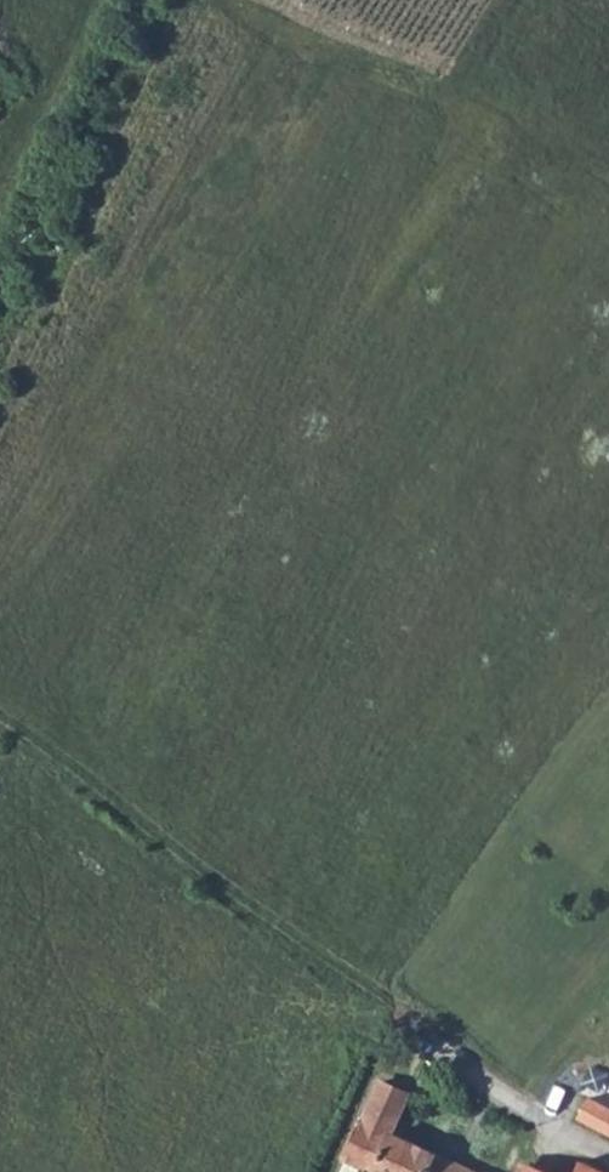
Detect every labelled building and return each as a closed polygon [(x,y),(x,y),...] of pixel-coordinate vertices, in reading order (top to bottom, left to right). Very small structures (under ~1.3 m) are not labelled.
[(333,1171),(334,1171),(368,1171),(370,1169),(389,1131),(408,1093),(378,1079),(333,1171)] [(585,1090),(574,1111),(608,1129),(608,1102),(585,1090)] [(370,1169),(376,1171),(472,1171),(389,1131),(370,1169)]
